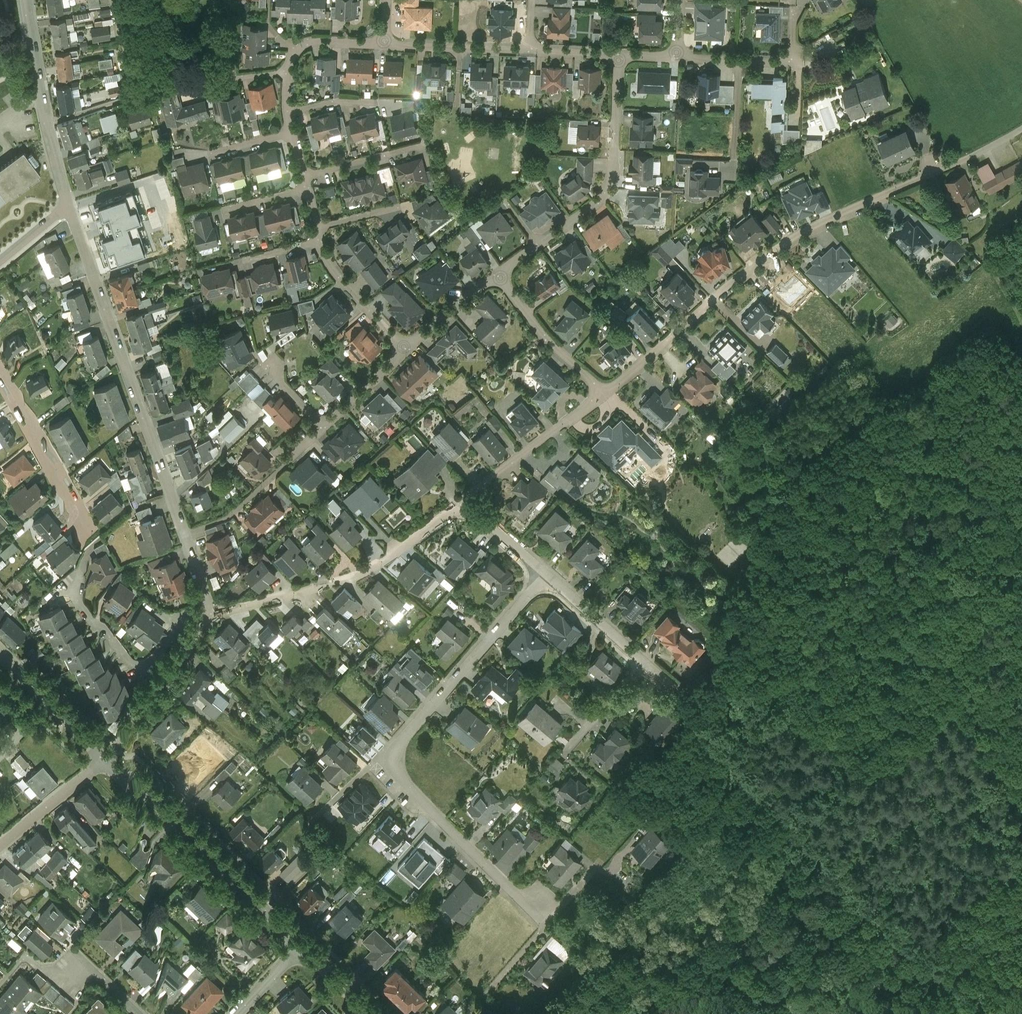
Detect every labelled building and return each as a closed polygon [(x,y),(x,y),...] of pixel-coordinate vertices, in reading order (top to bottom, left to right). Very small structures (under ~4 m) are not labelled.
[(46,2),(48,14),(62,12),(62,13),(69,12),(68,6),(61,7),(60,0),(58,0),(46,2)] [(89,9),(99,7),(98,0),(88,0),(89,9)] [(277,11),(285,11),(289,11),(289,0),(278,0),(277,11)] [(289,11),(289,15),(289,17),(301,18),(301,0),(289,0),(289,11)] [(304,0),(301,0),(301,18),(313,18),(313,16),(313,13),(313,0),(304,0)] [(313,0),(313,13),(316,13),(325,13),(325,0),(313,0)] [(338,6),(337,16),(338,16),(354,17),(355,0),(338,0),(338,6)] [(638,6),(654,7),(655,9),(659,9),(662,6),(663,2),(661,0),(639,0),(638,6)] [(824,8),(839,0),(820,0),(824,8)] [(712,2),(695,1),(695,15),(698,15),(707,16),(708,8),(711,8),(712,2)] [(784,5),(770,5),(769,13),(779,13),(779,14),(783,14),(784,5)] [(418,7),(406,7),(405,27),(431,28),(432,8),(418,7)] [(569,8),(554,7),(553,20),(550,20),(549,24),(546,25),(546,29),(548,31),(549,31),(548,35),(568,37),(569,21),(568,21),(569,8)] [(707,16),(698,15),(697,36),(718,37),(719,31),(722,31),(723,9),(711,8),(708,8),(707,16)] [(513,37),(513,11),(490,11),(489,37),(513,37)] [(769,13),(758,12),(757,26),(763,26),(762,39),(778,39),(779,14),(779,13),(769,13)] [(90,13),(75,13),(75,21),(90,20),(90,13)] [(656,14),(638,14),(637,23),(641,23),(641,21),(655,21),(656,14)] [(64,19),(50,22),(52,34),(66,32),(65,24),(72,23),(71,17),(64,18),(64,19)] [(655,21),(641,21),(641,23),(640,39),(647,39),(648,41),(650,39),(661,40),(661,22),(655,21)] [(107,25),(91,28),(93,42),(110,39),(107,25)] [(266,29),(248,28),(247,36),(247,39),(265,40),(266,29)] [(66,32),(52,34),(54,46),(68,44),(68,45),(77,44),(75,31),(76,31),(75,30),(66,32)] [(265,40),(247,39),(247,42),(247,50),(251,50),(269,51),(269,50),(265,50),(265,40)] [(68,51),(54,54),(56,66),(70,64),(69,56),(76,55),(75,50),(68,51)] [(269,51),(251,50),(250,53),(250,61),(268,62),(269,51)] [(334,58),(320,57),(319,66),(317,66),(317,71),(319,71),(319,80),(332,80),(333,80),(333,73),(335,73),(335,72),(335,66),(333,66),(334,58)] [(111,58),(98,60),(99,68),(112,66),(111,58)] [(359,81),(361,59),(349,59),(348,77),(356,77),(356,81),(359,81)] [(361,59),(359,81),(363,81),(363,77),(372,78),(373,60),(361,59)] [(402,61),(386,61),(385,73),(385,79),(401,80),(402,61)] [(436,64),(424,63),(423,73),(423,82),(425,82),(445,83),(446,63),(436,63),(436,64)] [(70,64),(56,66),(58,78),(72,76),(72,77),(79,76),(78,70),(71,71),(70,64)] [(491,65),(472,64),(472,79),(476,79),(476,86),(487,87),(490,87),(491,77),(491,65)] [(523,67),(517,66),(517,67),(505,66),(504,84),(512,84),(512,86),(520,87),(520,85),(527,85),(528,85),(528,74),(528,67),(523,67)] [(560,68),(549,68),(543,68),(542,75),(542,87),(548,87),(548,89),(559,89),(559,88),(565,88),(566,88),(566,72),(567,69),(560,69),(560,68)] [(600,70),(581,69),(580,80),(580,86),(599,87),(600,70)] [(640,70),(639,91),(674,91),(674,79),(672,79),(672,71),(640,70)] [(123,72),(104,76),(106,88),(118,85),(117,80),(124,78),(123,72)] [(341,73),(335,72),(335,73),(333,73),(333,80),(332,80),(332,82),(340,83),(341,73)] [(573,73),(566,72),(566,88),(565,88),(565,90),(573,90),(573,79),(573,73)] [(423,73),(417,73),(416,91),(425,91),(425,82),(423,82),(423,73)] [(535,74),(528,74),(528,85),(527,85),(527,92),(535,93),(535,74)] [(725,84),(718,84),(718,75),(699,74),(698,93),(716,94),(716,102),(724,102),(725,84)] [(876,76),(865,80),(867,84),(855,88),(855,87),(844,91),(853,116),(886,105),(876,76)] [(498,78),(491,77),(490,87),(487,87),(487,95),(497,96),(498,78)] [(778,82),(752,81),(751,97),(756,97),(757,94),(773,94),(772,109),(784,110),(784,111),(785,111),(785,110),(786,79),(778,78),(778,79),(779,79),(778,82)] [(580,80),(573,79),(573,90),(572,97),(580,98),(580,86),(580,80)] [(69,84),(55,87),(57,99),(71,97),(70,89),(77,88),(76,82),(69,83),(69,84)] [(271,84),(250,89),(252,101),(254,108),(255,107),(276,102),(271,84)] [(734,85),(725,84),(724,102),(733,103),(734,85)] [(120,85),(108,88),(110,96),(122,92),(120,85)] [(177,89),(158,94),(167,125),(208,113),(205,101),(182,108),(177,89)] [(219,92),(211,94),(214,108),(221,106),(220,98),(221,98),(219,92)] [(221,98),(220,98),(221,106),(225,120),(228,121),(231,121),(233,118),(235,117),(238,119),(241,118),(243,115),(238,94),(221,98)] [(78,96),(71,97),(73,104),(80,103),(78,96)] [(71,97),(57,99),(60,112),(74,109),(74,110),(81,108),(80,103),(73,104),(71,97)] [(415,100),(403,99),(402,110),(403,114),(412,112),(418,111),(415,100)] [(252,101),(247,102),(251,119),(258,117),(255,107),(254,108),(252,101)] [(146,106),(127,112),(131,127),(151,121),(146,106)] [(661,111),(643,110),(643,116),(652,117),(652,124),(656,124),(660,120),(661,111)] [(337,117),(336,112),(331,113),(331,112),(324,114),(329,134),(340,131),(341,131),(337,117)] [(403,114),(393,116),(397,135),(416,130),(412,112),(403,114)] [(374,113),(369,114),(369,113),(362,115),(367,135),(378,132),(379,132),(376,120),(374,113)] [(317,116),(317,117),(312,118),(313,123),(317,137),(318,137),(329,134),(324,114),(317,116)] [(343,115),(337,117),(341,131),(340,131),(341,134),(348,133),(346,125),(343,115)] [(362,115),(355,116),(355,117),(350,119),(351,123),(355,138),(356,138),(367,135),(362,115)] [(643,116),(634,116),(634,127),(632,127),(631,144),(652,144),(652,140),(654,140),(655,138),(656,134),(654,132),(653,132),(653,128),(652,128),(652,124),(652,117),(643,116)] [(111,133),(121,129),(117,117),(107,120),(111,133)] [(784,119),(772,119),(771,128),(783,129),(784,129),(784,119),(784,118),(784,119)] [(382,119),(376,120),(379,132),(378,132),(380,138),(386,136),(382,119)] [(78,137),(73,120),(57,125),(65,148),(80,143),(78,137)] [(317,137),(313,123),(307,125),(313,149),(320,147),(318,137),(317,137)] [(351,123),(346,125),(348,133),(350,142),(356,141),(356,138),(355,138),(351,123)] [(588,126),(579,125),(579,126),(578,143),(587,144),(588,146),(593,146),(594,144),(598,144),(599,126),(588,126)] [(159,128),(151,130),(154,142),(162,140),(159,128)] [(787,129),(784,129),(783,129),(783,143),(799,144),(800,130),(787,129)] [(169,132),(162,134),(164,146),(172,144),(169,132)] [(904,133),(881,143),(889,161),(912,151),(904,133)] [(86,134),(78,137),(80,143),(87,141),(88,141),(86,134)] [(88,141),(87,141),(90,150),(99,146),(101,146),(99,140),(98,137),(88,141)] [(818,139),(805,139),(805,153),(822,146),(822,140),(818,139)] [(99,146),(90,150),(92,156),(101,152),(99,146)] [(287,169),(281,146),(275,148),(280,166),(280,167),(281,170),(287,169)] [(275,147),(263,150),(268,169),(280,167),(280,166),(275,148),(275,147)] [(6,198),(10,196),(11,197),(18,192),(17,190),(20,188),(21,190),(29,184),(28,182),(30,180),(32,182),(39,176),(38,174),(40,173),(23,150),(0,167),(0,203),(6,198)] [(263,150),(251,153),(256,171),(256,172),(268,169),(263,150)] [(84,152),(68,158),(72,171),(87,166),(89,165),(84,152)] [(251,154),(246,155),(250,173),(256,171),(251,154)] [(183,155),(168,159),(170,169),(177,167),(185,164),(183,155)] [(246,155),(240,157),(244,174),(250,173),(246,155)] [(240,156),(228,159),(233,178),(245,175),(244,174),(240,157),(240,156)] [(653,157),(635,156),(634,166),(630,166),(630,172),(634,172),(634,176),(639,176),(652,177),(652,176),(653,157)] [(692,158),(676,157),(675,171),(683,171),(684,165),(692,165),(692,158)] [(109,158),(103,160),(106,168),(111,166),(109,158)] [(592,158),(578,158),(578,172),(592,173),(592,158)] [(228,159),(216,162),(216,163),(220,180),(221,181),(233,178),(228,159)] [(421,159),(397,165),(400,178),(411,176),(412,177),(413,177),(414,177),(415,183),(426,180),(424,171),(421,159)] [(984,182),(989,189),(994,187),(996,189),(1021,174),(1021,166),(1020,162),(984,182)] [(203,163),(192,166),(198,189),(209,186),(203,163)] [(216,163),(210,164),(215,182),(220,180),(216,163)] [(185,164),(177,167),(184,193),(198,189),(192,166),(186,167),(185,164)] [(366,176),(372,197),(385,194),(381,181),(387,180),(388,184),(395,183),(390,165),(377,169),(378,173),(366,176)] [(89,170),(87,166),(73,171),(78,188),(93,183),(89,170)] [(100,167),(89,170),(93,183),(105,179),(100,167)] [(126,169),(115,173),(119,185),(130,182),(126,169)] [(432,169),(424,171),(426,180),(428,189),(437,187),(432,169)] [(703,171),(701,169),(698,169),(696,170),(696,171),(692,171),(690,193),(706,194),(706,192),(719,193),(720,178),(710,177),(710,179),(707,178),(707,171),(703,171)] [(578,173),(562,185),(573,200),(590,188),(587,184),(591,180),(592,173),(578,172),(578,173)] [(969,183),(965,175),(948,183),(956,200),(958,199),(965,212),(979,206),(968,183),(969,183)] [(372,197),(366,176),(343,182),(348,199),(358,197),(360,200),(372,197)] [(652,177),(639,176),(638,184),(656,185),(657,176),(652,176),(652,177)] [(144,177),(130,182),(133,189),(147,185),(144,177)] [(806,181),(796,186),(797,189),(783,195),(792,216),(794,215),(794,216),(800,214),(799,213),(809,209),(810,209),(815,207),(815,206),(816,206),(811,195),(812,195),(806,181)] [(131,189),(104,197),(108,211),(111,210),(115,222),(125,219),(123,211),(136,207),(131,189)] [(829,206),(822,191),(812,195),(811,195),(816,206),(818,210),(829,206)] [(672,192),(662,192),(662,198),(662,203),(671,203),(672,192)] [(658,197),(629,195),(628,202),(629,202),(629,207),(637,208),(637,212),(629,212),(629,219),(631,219),(631,222),(654,223),(655,219),(659,219),(659,212),(653,212),(653,205),(658,206),(658,197)] [(426,196),(412,200),(415,212),(428,202),(426,196)] [(538,197),(535,197),(532,199),(531,202),(532,203),(526,208),(527,209),(538,224),(539,225),(558,211),(548,197),(542,202),(538,197)] [(415,212),(427,229),(439,220),(441,223),(449,217),(437,201),(430,205),(428,202),(415,212)] [(289,203),(277,206),(282,226),(293,223),(294,223),(290,207),(289,203)] [(277,206),(265,209),(266,213),(270,229),(271,228),(282,226),(277,206)] [(301,226),(296,206),(290,207),(294,223),(293,223),(295,228),(301,226)] [(538,224),(527,209),(521,214),(532,228),(538,224)] [(254,212),(242,215),(247,235),(258,232),(259,232),(255,216),(254,212)] [(270,229),(266,213),(260,215),(266,235),(273,234),(271,228),(270,229)] [(780,225),(770,213),(763,219),(773,231),(780,225)] [(485,224),(480,228),(485,235),(489,241),(494,237),(497,240),(500,241),(503,241),(504,238),(504,234),(511,229),(499,214),(485,224)] [(242,215),(230,218),(231,222),(235,238),(235,237),(247,235),(242,215)] [(266,235),(260,215),(255,216),(259,232),(258,232),(259,237),(266,235)] [(616,227),(608,215),(601,220),(600,218),(596,221),(597,223),(585,232),(595,245),(606,237),(612,245),(623,237),(616,227)] [(753,215),(737,228),(735,225),(730,229),(736,236),(735,239),(739,244),(742,244),(746,249),(754,242),(756,245),(760,241),(758,239),(766,232),(753,215)] [(198,232),(202,247),(219,243),(215,227),(213,228),(211,216),(196,219),(199,232),(198,232)] [(150,218),(137,223),(139,230),(152,226),(150,218)] [(480,218),(470,225),(480,238),(485,235),(480,228),(485,224),(480,218)] [(401,219),(379,234),(392,252),(403,244),(399,239),(410,232),(401,219)] [(231,222),(225,224),(229,241),(236,239),(235,237),(235,238),(231,222)] [(917,234),(907,223),(892,236),(911,259),(913,258),(912,257),(922,249),(922,250),(930,244),(920,232),(917,234)] [(632,238),(621,224),(616,227),(623,237),(627,242),(632,238)] [(136,229),(109,237),(116,262),(129,258),(126,249),(140,245),(136,229)] [(357,231),(339,244),(345,253),(344,254),(348,259),(349,258),(357,268),(375,255),(357,231)] [(56,232),(45,237),(48,243),(59,237),(56,232)] [(671,237),(661,244),(664,248),(665,249),(674,241),(671,237)] [(427,245),(432,249),(436,245),(431,240),(427,245)] [(487,262),(472,241),(466,245),(471,253),(462,260),(467,266),(470,265),(475,271),(487,262)] [(674,241),(665,249),(673,258),(682,249),(674,241)] [(425,243),(414,251),(420,261),(432,252),(425,243)] [(575,249),(571,243),(563,249),(564,250),(555,256),(560,262),(559,262),(560,265),(561,264),(565,269),(571,264),(576,271),(585,264),(584,263),(588,261),(589,260),(581,248),(579,246),(575,249)] [(964,253),(953,243),(944,253),(955,263),(964,253)] [(59,244),(43,251),(48,263),(64,255),(59,244)] [(597,259),(587,244),(581,248),(589,260),(588,261),(590,264),(597,259)] [(661,244),(651,251),(656,257),(657,257),(656,256),(664,248),(661,244)] [(832,254),(830,251),(807,272),(829,295),(854,271),(846,263),(851,258),(841,246),(832,254)] [(664,248),(656,256),(657,257),(656,257),(664,266),(673,258),(665,249),(664,248)] [(714,251),(711,253),(709,250),(703,251),(700,256),(703,260),(700,262),(696,271),(711,279),(714,273),(716,272),(717,272),(721,269),(720,269),(722,267),(728,265),(723,248),(714,251)] [(64,255),(48,263),(54,274),(70,266),(64,255)] [(304,256),(287,260),(289,271),(292,279),(295,279),(309,275),(304,256)] [(673,258),(665,266),(672,273),(680,265),(673,258)] [(375,261),(362,271),(374,287),(387,277),(375,261)] [(147,262),(138,265),(139,270),(149,267),(147,262)] [(440,262),(428,270),(428,275),(420,280),(428,292),(427,292),(430,296),(435,297),(439,294),(439,293),(452,284),(451,283),(454,281),(447,271),(440,262)] [(273,263),(258,267),(259,270),(253,271),(253,274),(254,274),(258,292),(269,289),(268,284),(278,281),(273,263)] [(452,268),(447,271),(454,281),(459,277),(452,268)] [(230,269),(203,276),(207,292),(219,290),(221,291),(234,288),(236,297),(244,295),(243,289),(240,290),(237,278),(236,270),(230,272),(230,269)] [(289,271),(282,273),(286,287),(296,285),(295,279),(292,279),(289,271)] [(57,273),(47,278),(49,284),(60,279),(57,273)] [(128,274),(109,280),(114,294),(132,288),(130,280),(134,279),(132,273),(128,274)] [(557,283),(550,273),(534,284),(544,298),(555,290),(559,286),(557,283)] [(689,285),(678,273),(671,279),(671,284),(666,289),(672,297),(670,299),(675,303),(677,303),(678,303),(682,307),(695,296),(688,289),(689,285)] [(253,274),(246,276),(250,294),(258,292),(254,274),(253,274)] [(237,278),(240,290),(243,289),(244,295),(250,294),(246,276),(237,278)] [(569,288),(563,279),(557,283),(559,286),(555,290),(559,295),(569,288)] [(395,281),(383,291),(390,298),(402,289),(395,281)] [(66,296),(75,293),(73,287),(61,291),(63,297),(66,296)] [(132,288),(114,294),(119,308),(137,302),(141,300),(139,294),(135,295),(132,288)] [(412,299),(402,289),(390,298),(397,307),(393,311),(403,321),(404,322),(405,323),(406,323),(408,323),(410,323),(412,322),(421,314),(410,301),(412,299)] [(70,307),(86,302),(82,290),(75,293),(66,296),(70,307)] [(324,321),(342,304),(333,294),(315,311),(324,321)] [(149,297),(141,300),(137,302),(139,308),(151,304),(149,297)] [(488,297),(477,307),(485,315),(495,305),(488,297)] [(313,298),(298,302),(301,314),(315,308),(313,298)] [(164,301),(147,306),(149,313),(166,307),(164,301)] [(589,315),(572,301),(564,311),(568,315),(560,325),(572,335),(589,315)] [(761,301),(741,321),(754,333),(760,326),(766,332),(775,322),(770,317),(773,314),(761,301)] [(86,302),(70,307),(74,320),(90,314),(86,302)] [(640,307),(635,302),(632,305),(637,310),(640,307)] [(332,330),(351,313),(342,304),(324,321),(332,330)] [(488,319),(476,330),(483,337),(484,336),(488,341),(497,332),(499,333),(505,327),(497,319),(503,314),(495,305),(485,315),(488,319)] [(613,311),(609,316),(620,324),(627,314),(616,306),(613,311)] [(608,307),(604,311),(609,316),(613,311),(608,307)] [(637,310),(627,319),(637,330),(650,318),(640,307),(637,310)] [(292,310),(271,315),(275,331),(279,330),(282,336),(292,329),(291,327),(296,326),(292,310)] [(141,313),(128,317),(133,332),(145,328),(153,326),(151,318),(148,319),(146,313),(141,314),(141,313)] [(75,330),(90,325),(88,318),(73,323),(75,330)] [(650,318),(637,330),(637,331),(646,341),(660,328),(655,322),(650,318)] [(664,324),(659,318),(655,322),(660,328),(664,324)] [(897,324),(892,318),(885,324),(890,330),(897,324)] [(359,321),(347,332),(352,339),(364,328),(365,328),(359,321)] [(572,335),(560,325),(556,329),(568,339),(572,335)] [(466,337),(456,326),(449,333),(448,333),(446,333),(446,336),(438,343),(439,344),(447,352),(448,353),(449,353),(448,353),(454,348),(459,348),(468,358),(476,351),(464,338),(466,337)] [(145,328),(133,332),(135,337),(133,338),(134,338),(129,340),(133,352),(151,346),(145,328)] [(364,328),(352,339),(352,345),(354,346),(353,356),(364,357),(366,355),(368,357),(380,346),(364,328)] [(282,336),(277,340),(278,339),(282,345),(296,335),(292,329),(282,336)] [(90,330),(77,335),(80,342),(82,341),(92,337),(90,330)] [(239,331),(220,340),(222,344),(221,347),(224,353),(247,342),(244,336),(241,335),(239,331)] [(729,332),(728,331),(727,332),(728,332),(711,349),(710,349),(711,350),(720,360),(726,366),(727,367),(728,366),(729,364),(745,349),(746,348),(745,347),(729,332)] [(18,334),(2,344),(10,357),(26,347),(18,334)] [(92,337),(82,341),(86,353),(102,347),(98,335),(92,337)] [(621,340),(604,354),(606,357),(605,358),(610,365),(612,363),(614,366),(621,361),(621,362),(625,358),(631,352),(621,340)] [(607,341),(599,348),(604,353),(612,346),(607,341)] [(247,342),(224,353),(227,359),(230,360),(232,365),(251,356),(249,351),(249,348),(247,342)] [(439,344),(428,354),(436,362),(447,352),(439,344)] [(788,357),(776,344),(767,352),(780,365),(788,357)] [(160,346),(148,350),(150,357),(163,353),(160,346)] [(102,347),(86,353),(90,366),(107,360),(102,347)] [(437,373),(421,355),(413,363),(429,381),(437,373)] [(341,369),(330,356),(320,366),(327,373),(329,371),(333,376),(341,369)] [(712,369),(703,360),(695,368),(700,372),(708,381),(716,373),(712,369)] [(726,366),(720,360),(712,369),(716,373),(725,381),(736,370),(729,364),(728,366),(727,367),(726,366)] [(744,361),(739,367),(744,370),(748,364),(744,361)] [(544,362),(533,374),(534,374),(535,374),(539,378),(546,384),(556,374),(544,362)] [(429,381),(413,363),(394,380),(411,398),(418,391),(421,394),(427,389),(424,385),(428,382),(429,381)] [(107,364),(96,373),(100,378),(110,369),(107,364)] [(156,370),(140,375),(145,390),(161,384),(159,378),(156,370)] [(250,371),(238,382),(243,387),(255,376),(250,371)] [(327,373),(316,383),(320,387),(319,391),(321,393),(325,393),(329,398),(343,386),(333,376),(329,371),(327,373)] [(708,381),(700,372),(695,377),(693,376),(687,383),(689,384),(684,389),(699,403),(703,398),(705,399),(711,392),(709,391),(714,386),(708,381)] [(170,374),(159,378),(161,384),(172,380),(170,374)] [(556,374),(546,384),(539,378),(537,380),(536,384),(536,387),(538,391),(539,392),(534,397),(545,408),(568,385),(556,374)] [(42,375),(26,383),(33,396),(40,392),(49,388),(42,375)] [(255,376),(243,387),(248,392),(260,381),(255,376)] [(161,384),(145,390),(153,413),(167,408),(162,392),(175,388),(172,380),(161,384)] [(115,382),(94,390),(107,425),(128,417),(115,382)] [(266,386),(253,398),(262,408),(267,404),(266,402),(271,398),(274,395),(266,386)] [(49,388),(40,392),(43,398),(52,393),(49,388)] [(389,402),(380,393),(364,408),(367,412),(361,418),(366,424),(373,418),(379,425),(395,410),(389,402)] [(667,405),(654,393),(650,397),(648,395),(642,401),(644,403),(640,408),(661,427),(669,418),(667,416),(672,410),(671,409),(680,400),(675,396),(667,405)] [(796,393),(790,399),(793,402),(799,396),(796,393)] [(407,404),(398,394),(394,398),(402,407),(407,404)] [(299,416),(281,397),(275,402),(271,398),(266,402),(267,404),(276,413),(274,415),(274,417),(278,421),(280,421),(281,420),(287,427),(299,416)] [(64,398),(53,406),(58,411),(68,403),(64,398)] [(402,407),(394,398),(389,402),(395,410),(397,412),(402,407)] [(189,400),(172,406),(174,412),(191,406),(189,400)] [(522,403),(514,409),(519,415),(511,422),(521,434),(537,422),(522,403)] [(191,406),(174,412),(176,418),(193,412),(191,406)] [(519,415),(514,409),(506,415),(511,422),(519,415)] [(233,414),(219,428),(225,435),(239,421),(233,414)] [(0,418),(0,435),(2,438),(13,432),(4,416),(0,418)] [(501,426),(493,416),(487,421),(495,431),(501,426)] [(87,449),(69,417),(50,427),(68,460),(87,449)] [(184,418),(158,426),(164,445),(190,436),(184,418)] [(239,421),(225,435),(231,441),(245,427),(239,421)] [(467,443),(449,422),(441,429),(443,431),(437,436),(444,443),(442,445),(452,456),(467,443)] [(622,422),(613,430),(611,427),(601,437),(604,439),(595,447),(614,467),(622,459),(624,461),(636,450),(636,449),(642,444),(622,422)] [(330,441),(341,454),(345,457),(350,453),(352,452),(356,449),(357,447),(365,440),(349,423),(330,441)] [(129,425),(117,435),(119,441),(132,436),(129,425)] [(506,451),(489,430),(474,442),(491,463),(506,451)] [(255,437),(248,444),(253,449),(256,447),(259,450),(263,445),(255,437)] [(341,454),(330,441),(330,440),(323,446),(335,459),(341,454)] [(206,441),(197,445),(200,450),(201,453),(210,450),(206,441)] [(656,453),(645,441),(642,444),(636,449),(636,450),(647,461),(656,453)] [(452,456),(442,445),(441,443),(436,448),(447,460),(452,456)] [(191,444),(175,451),(180,464),(202,454),(201,453),(200,450),(194,453),(191,444)] [(22,447),(2,463),(13,476),(20,470),(20,471),(22,470),(21,469),(32,460),(22,447)] [(253,449),(238,463),(239,463),(247,472),(251,468),(256,475),(270,462),(259,450),(256,447),(253,449)] [(140,449),(127,454),(131,465),(132,469),(134,473),(147,468),(140,449)] [(210,450),(201,453),(204,459),(205,461),(213,458),(210,450)] [(446,462),(438,452),(429,459),(432,462),(438,469),(446,462)] [(579,452),(572,460),(573,461),(564,470),(557,464),(552,471),(550,469),(544,476),(557,488),(560,485),(576,499),(583,495),(579,484),(587,475),(598,478),(601,472),(579,452)] [(202,454),(180,464),(185,476),(201,469),(198,462),(200,461),(204,459),(202,454)] [(420,455),(409,465),(398,476),(416,496),(426,487),(424,486),(437,474),(427,462),(420,455)] [(320,469),(309,458),(303,464),(302,463),(299,467),(292,474),(298,480),(301,477),(308,484),(314,479),(316,482),(324,475),(325,474),(320,469)] [(337,475),(326,463),(320,469),(325,474),(324,475),(331,481),(337,475)] [(99,464),(92,469),(94,471),(89,476),(87,474),(79,481),(90,493),(100,485),(99,483),(103,480),(104,482),(106,480),(110,476),(99,464)] [(147,468),(134,473),(140,490),(144,489),(153,485),(147,468)] [(209,469),(198,480),(200,485),(210,481),(213,480),(209,469)] [(110,476),(106,480),(110,485),(119,477),(116,471),(110,476)] [(140,490),(134,473),(127,475),(135,499),(146,495),(144,489),(140,490)] [(28,480),(14,493),(17,497),(19,495),(21,497),(19,498),(21,500),(23,499),(22,501),(22,502),(25,505),(32,499),(30,496),(34,492),(38,494),(46,487),(35,474),(28,480)] [(370,475),(350,493),(359,503),(368,513),(369,512),(365,508),(377,498),(380,502),(388,495),(370,475)] [(24,476),(7,490),(12,495),(14,493),(28,480),(24,476)] [(110,485),(109,485),(114,491),(122,484),(119,477),(110,485)] [(531,488),(522,480),(515,488),(521,494),(513,503),(512,502),(511,502),(509,503),(508,503),(508,504),(507,505),(506,506),(506,507),(506,509),(507,510),(508,511),(509,512),(511,512),(513,512),(514,512),(515,510),(523,518),(541,497),(531,488)] [(210,481),(200,485),(202,491),(207,489),(208,489),(213,487),(210,481)] [(536,483),(531,488),(541,497),(546,492),(536,483)] [(202,491),(193,495),(198,508),(213,502),(208,489),(207,489),(202,491)] [(276,492),(271,497),(269,495),(261,502),(260,501),(257,503),(273,521),(284,511),(281,508),(286,503),(276,492)] [(359,503),(350,493),(345,498),(353,508),(359,503)] [(122,508),(110,494),(94,508),(105,522),(122,508)] [(52,514),(44,504),(45,503),(32,514),(46,531),(58,521),(59,520),(53,513),(52,514)] [(256,507),(248,515),(249,516),(245,521),(255,532),(260,527),(263,531),(273,521),(257,503),(254,506),(256,507)] [(0,505),(0,515),(3,519),(8,514),(0,505)] [(149,505),(136,511),(140,522),(154,517),(149,505)] [(345,508),(340,512),(345,518),(348,521),(349,521),(353,517),(345,508)] [(556,512),(539,531),(560,549),(570,537),(559,528),(565,521),(567,523),(568,522),(556,512)] [(140,522),(138,522),(147,545),(142,546),(145,553),(171,543),(160,514),(154,517),(140,522)] [(348,521),(345,518),(333,530),(339,537),(342,535),(349,543),(360,533),(349,521),(348,521)] [(58,521),(46,531),(50,535),(61,525),(58,521)] [(326,531),(317,522),(313,526),(318,532),(321,535),(326,531)] [(61,525),(50,535),(54,539),(65,530),(61,525)] [(216,525),(205,529),(207,535),(218,531),(216,525)] [(218,531),(207,535),(209,540),(226,534),(224,529),(218,531)] [(54,539),(45,547),(51,554),(52,555),(59,563),(79,547),(65,530),(54,539)] [(0,542),(0,543),(5,549),(17,538),(11,532),(0,542)] [(318,532),(305,544),(312,551),(314,549),(321,557),(332,547),(321,535),(318,532)] [(209,540),(207,541),(211,551),(209,552),(210,555),(232,547),(228,534),(226,534),(209,540)] [(297,544),(290,535),(285,540),(290,546),(293,549),(293,548),(297,544)] [(476,552),(458,536),(447,548),(456,556),(446,567),(454,574),(465,563),(466,565),(473,557),(477,553),(476,552)] [(588,539),(570,559),(592,577),(602,565),(591,555),(597,548),(599,550),(588,539)] [(105,542),(94,548),(99,557),(100,559),(106,556),(111,553),(105,542)] [(290,546),(277,557),(284,565),(286,563),(293,570),(304,561),(293,548),(293,549),(290,546)] [(232,547),(210,555),(211,559),(213,558),(217,568),(219,568),(235,562),(237,561),(232,547)] [(480,547),(476,552),(477,553),(473,557),(477,561),(486,551),(480,547)] [(272,561),(264,552),(259,556),(263,561),(263,560),(267,565),(272,561)] [(169,554),(156,558),(157,561),(158,565),(171,560),(169,554)] [(106,556),(100,559),(99,557),(91,561),(96,569),(95,571),(99,574),(97,576),(99,578),(104,582),(114,571),(106,556)] [(491,556),(479,569),(485,575),(497,561),(491,556)] [(430,573),(414,558),(399,574),(420,594),(435,578),(430,573)] [(171,560),(158,565),(157,561),(149,564),(149,565),(151,571),(154,572),(156,572),(159,580),(162,579),(162,578),(179,572),(177,567),(178,567),(175,559),(171,560)] [(263,561),(248,574),(258,585),(264,580),(266,582),(276,574),(267,565),(263,560),(263,561)] [(511,574),(497,561),(485,575),(496,585),(497,589),(487,599),(494,605),(510,588),(512,588),(512,584),(511,584),(513,582),(513,579),(511,577),(511,574)] [(235,562),(219,568),(221,573),(237,567),(235,562)] [(602,565),(592,577),(597,581),(607,569),(602,565)] [(446,576),(436,567),(430,573),(435,578),(440,582),(446,576)] [(91,568),(86,575),(95,582),(99,578),(97,576),(99,574),(95,571),(91,568)] [(118,575),(112,583),(116,587),(120,583),(121,583),(126,576),(121,571),(118,575)] [(179,572),(162,578),(162,579),(166,588),(163,589),(167,599),(169,598),(173,597),(171,590),(184,585),(187,584),(185,576),(184,576),(182,571),(179,572)] [(403,602),(389,589),(388,589),(379,580),(366,593),(379,606),(390,616),(398,607),(403,603),(403,602)] [(121,583),(120,583),(116,587),(109,597),(108,597),(107,598),(108,599),(105,602),(118,612),(132,593),(121,583)] [(637,593),(627,584),(615,598),(624,606),(622,609),(633,619),(635,616),(641,621),(651,611),(644,604),(646,602),(647,602),(646,601),(647,600),(646,598),(645,597),(643,595),(642,594),(638,593),(637,593)] [(184,585),(171,590),(173,597),(186,592),(184,585)] [(356,598),(345,588),(332,600),(343,611),(348,607),(354,613),(362,605),(355,599),(356,598)] [(0,596),(0,599),(3,602),(9,596),(4,591),(0,596)] [(59,597),(38,606),(38,607),(40,606),(45,617),(42,618),(43,620),(44,620),(65,610),(59,597)] [(408,608),(403,603),(398,607),(404,613),(408,608)] [(390,616),(379,606),(375,610),(383,617),(392,626),(396,622),(390,616)] [(6,607),(0,614),(0,624),(12,635),(15,632),(16,633),(17,631),(22,625),(15,619),(16,617),(6,607)] [(339,615),(336,618),(325,607),(316,616),(341,641),(342,640),(340,639),(348,631),(350,633),(353,629),(339,615)] [(134,608),(126,619),(131,622),(139,612),(134,608)] [(131,622),(127,627),(138,636),(137,637),(152,618),(148,614),(142,608),(139,612),(131,622)] [(65,610),(44,620),(45,621),(46,620),(47,622),(50,620),(55,630),(53,631),(53,632),(74,622),(68,609),(65,610)] [(383,617),(375,610),(371,614),(379,622),(383,617)] [(572,625),(566,619),(563,616),(563,617),(555,610),(546,620),(554,627),(549,633),(566,647),(567,648),(573,641),(581,632),(572,624),(572,625)] [(294,614),(283,625),(292,634),(301,625),(306,630),(313,624),(305,616),(301,620),(294,614)] [(693,639),(677,625),(679,623),(669,614),(656,628),(665,636),(664,637),(676,648),(674,649),(682,656),(683,654),(691,661),(704,645),(704,641),(699,637),(695,637),(693,639)] [(152,618),(137,637),(148,646),(152,641),(160,630),(163,627),(156,622),(155,622),(151,619),(152,618)] [(448,618),(437,631),(446,639),(437,649),(447,658),(455,649),(456,649),(468,636),(448,618)] [(257,620),(245,632),(258,645),(260,644),(259,643),(264,638),(259,633),(265,628),(257,620)] [(74,622),(53,632),(54,633),(55,632),(56,634),(59,632),(64,642),(62,643),(62,644),(83,634),(77,621),(74,622)] [(249,643),(229,623),(215,637),(227,650),(221,656),(232,667),(241,658),(238,654),(249,643)] [(265,628),(259,633),(264,638),(259,643),(260,644),(264,647),(268,643),(269,643),(279,632),(275,628),(274,626),(273,627),(269,623),(265,628)] [(546,646),(525,627),(510,645),(523,657),(527,652),(535,659),(546,646)] [(160,630),(152,641),(158,645),(166,634),(160,630)] [(83,634),(62,644),(63,645),(64,644),(65,646),(68,644),(73,655),(71,656),(93,646),(86,633),(83,634)] [(38,638),(27,645),(32,651),(43,643),(38,638)] [(573,641),(567,648),(566,647),(562,652),(568,657),(578,645),(573,641)] [(93,646),(71,656),(71,657),(73,656),(74,658),(77,656),(82,667),(80,668),(101,658),(95,645),(93,646)] [(421,654),(412,645),(407,651),(411,656),(412,655),(417,659),(421,654)] [(50,655),(43,648),(37,655),(44,662),(50,655)] [(279,656),(271,648),(268,652),(275,659),(279,656)] [(622,667),(602,650),(589,666),(608,683),(622,667)] [(417,659),(412,655),(411,656),(403,664),(403,665),(407,669),(423,684),(433,674),(417,659)] [(101,658),(80,668),(80,669),(82,668),(83,670),(86,669),(91,679),(89,680),(89,681),(110,671),(104,657),(101,658)] [(403,664),(398,660),(394,665),(403,674),(407,669),(403,665),(403,664)] [(237,675),(227,665),(218,673),(228,683),(237,675)] [(403,674),(394,665),(389,670),(394,674),(399,678),(403,674)] [(508,679),(492,665),(492,666),(484,675),(483,675),(483,676),(474,687),(478,691),(477,693),(478,694),(480,692),(483,695),(493,684),(508,697),(509,697),(508,696),(516,687),(517,687),(517,686),(526,676),(517,669),(508,679)] [(200,668),(190,680),(202,690),(212,699),(216,695),(216,694),(206,686),(212,679),(200,668)] [(110,671),(89,681),(91,681),(92,682),(95,681),(100,691),(98,692),(98,693),(119,683),(113,669),(110,671)] [(399,678),(394,674),(385,683),(395,693),(405,703),(415,693),(399,678)] [(202,690),(190,680),(180,691),(192,702),(198,695),(198,694),(202,690)] [(119,683),(98,693),(100,693),(101,694),(104,693),(109,703),(107,704),(107,705),(128,695),(122,681),(119,683)] [(232,699),(221,689),(216,694),(216,695),(212,699),(223,709),(232,699)] [(212,699),(202,690),(198,694),(198,695),(209,703),(212,699)] [(393,700),(385,692),(381,696),(389,704),(393,700)] [(380,695),(366,709),(384,727),(398,713),(389,704),(381,696),(380,695)] [(252,712),(242,701),(236,708),(246,718),(252,712)] [(561,726),(536,703),(520,720),(544,742),(553,731),(555,733),(561,726)] [(486,724),(465,705),(448,724),(467,741),(473,733),(475,735),(480,730),(486,724)] [(661,715),(658,713),(654,718),(656,720),(650,727),(664,739),(680,721),(667,708),(661,715)] [(171,712),(151,732),(165,746),(165,745),(171,739),(185,726),(171,712)] [(278,717),(270,724),(274,728),(281,721),(278,717)] [(377,736),(364,724),(351,737),(364,750),(377,736)] [(605,746),(601,742),(592,752),(600,759),(600,760),(602,762),(602,761),(607,765),(615,756),(617,758),(623,751),(621,749),(629,740),(616,729),(607,739),(610,741),(605,746)] [(350,745),(341,736),(335,741),(345,750),(350,745)] [(171,739),(165,745),(170,751),(176,744),(171,739)] [(335,741),(323,754),(335,765),(329,771),(338,779),(356,760),(345,750),(335,741)] [(28,752),(19,742),(13,746),(14,747),(22,757),(28,752)] [(22,757),(14,747),(9,751),(18,761),(22,757)] [(41,753),(24,768),(39,785),(56,770),(41,753)] [(312,765),(303,756),(298,761),(307,770),(312,765)] [(565,763),(556,756),(548,765),(558,774),(562,769),(561,768),(565,763)] [(224,767),(215,776),(221,782),(230,773),(224,767)] [(321,786),(302,768),(289,782),(289,783),(291,780),(298,787),(296,789),(308,800),(321,786)] [(104,795),(87,774),(73,786),(90,807),(104,795)] [(579,780),(578,780),(577,781),(571,776),(560,788),(569,795),(566,799),(566,803),(569,806),(574,806),(577,802),(579,805),(590,793),(585,788),(586,787),(585,786),(585,787),(579,781),(579,780)] [(364,779),(335,810),(353,827),(383,797),(364,779)] [(227,780),(212,795),(227,809),(241,794),(227,780)] [(487,787),(482,792),(478,789),(471,796),(475,800),(470,806),(472,807),(471,808),(470,811),(474,814),(477,813),(478,813),(485,820),(498,805),(506,812),(517,800),(511,795),(507,799),(502,800),(499,797),(500,796),(500,793),(497,791),(495,792),(494,793),(487,787)] [(65,793),(52,804),(63,816),(68,812),(75,806),(65,793)] [(90,822),(75,806),(68,812),(82,829),(90,822)] [(394,809),(377,827),(394,842),(390,846),(399,854),(414,839),(401,827),(407,821),(394,809)] [(659,823),(650,815),(639,827),(649,835),(652,831),(659,823)] [(37,817),(25,828),(37,840),(38,841),(40,844),(42,841),(40,839),(49,831),(37,817)] [(265,838),(245,819),(241,823),(243,824),(240,827),(237,824),(230,831),(239,840),(242,837),(254,849),(265,838)] [(82,829),(79,831),(85,836),(94,828),(90,822),(82,829)] [(279,823),(268,833),(273,838),(284,828),(279,823)] [(509,827),(495,843),(489,838),(487,840),(508,859),(524,842),(525,840),(522,838),(518,834),(509,827)] [(25,828),(11,840),(16,845),(23,853),(37,840),(25,828)] [(541,840),(530,829),(522,838),(525,840),(524,842),(532,850),(541,840)] [(649,835),(635,850),(651,863),(667,844),(652,831),(649,835)] [(139,833),(128,845),(138,854),(149,843),(139,833)] [(425,835),(398,865),(420,884),(446,854),(425,835)] [(65,845),(55,836),(45,848),(55,857),(65,845)] [(572,842),(566,837),(561,842),(567,848),(572,842)] [(567,848),(561,842),(552,852),(559,858),(548,870),(554,875),(554,876),(562,883),(580,862),(576,858),(566,849),(567,848)] [(582,851),(572,842),(567,848),(566,849),(576,858),(582,851)] [(273,846),(260,860),(265,865),(264,867),(269,871),(270,870),(271,871),(276,866),(277,867),(283,861),(281,860),(284,857),(283,857),(286,854),(286,849),(282,845),(278,845),(275,848),(273,846)] [(55,857),(45,848),(43,850),(38,855),(48,864),(55,857)] [(182,869),(161,848),(149,861),(159,871),(153,877),(164,888),(182,869)] [(3,851),(0,855),(0,859),(1,861),(0,862),(0,871),(9,879),(20,867),(15,862),(3,851)] [(305,862),(297,855),(289,864),(296,871),(305,862)] [(29,866),(19,857),(15,862),(20,867),(24,871),(29,866)] [(465,870),(455,862),(447,871),(456,879),(465,870)] [(296,871),(289,864),(281,873),(288,880),(296,871)] [(483,896),(464,879),(446,900),(465,917),(483,896)] [(315,883),(297,901),(308,912),(311,910),(311,911),(313,909),(325,897),(318,890),(319,888),(315,883)] [(343,886),(333,896),(338,900),(348,890),(343,886)] [(338,900),(336,902),(341,907),(347,901),(348,902),(357,893),(351,887),(348,890),(338,900)] [(201,888),(188,901),(205,918),(218,905),(201,888)] [(73,907),(52,889),(39,904),(59,922),(73,907)] [(119,895),(94,922),(112,938),(120,929),(111,921),(119,912),(128,921),(136,912),(119,895)] [(325,897),(313,909),(319,914),(331,903),(325,897)] [(341,907),(337,911),(339,914),(332,921),(346,934),(363,917),(348,902),(347,901),(341,907)] [(48,922),(36,911),(32,915),(44,927),(48,922)] [(136,912),(128,921),(132,925),(140,916),(136,912)] [(227,913),(217,923),(225,931),(235,921),(227,913)] [(44,927),(32,915),(23,925),(42,942),(50,932),(44,927)] [(394,947),(375,928),(364,938),(374,947),(366,955),(377,965),(394,947)] [(263,949),(244,930),(232,942),(242,952),(239,955),(241,957),(238,960),(236,958),(235,959),(245,968),(263,949)] [(419,933),(410,942),(415,947),(423,938),(419,933)] [(405,935),(396,944),(401,950),(410,941),(405,935)] [(156,952),(142,938),(128,953),(142,967),(144,965),(152,956),(156,952)] [(547,947),(525,972),(540,986),(546,980),(548,982),(549,981),(547,978),(552,972),(550,971),(555,965),(557,967),(563,961),(547,947)] [(152,956),(144,965),(149,969),(157,960),(152,956)] [(35,957),(28,967),(32,971),(40,961),(35,957)] [(28,967),(19,959),(3,978),(20,992),(29,982),(32,985),(39,977),(37,975),(32,971),(28,967)] [(40,961),(32,971),(37,975),(45,965),(40,961)] [(188,980),(167,961),(153,976),(174,996),(188,980)] [(45,965),(37,975),(39,977),(42,978),(49,969),(45,965)] [(411,980),(396,966),(387,975),(389,978),(384,983),(389,989),(389,991),(395,997),(411,980)] [(196,967),(187,976),(194,982),(202,973),(196,967)] [(49,969),(42,978),(46,982),(54,973),(49,969)] [(54,973),(46,982),(51,986),(58,977),(54,973)] [(58,977),(51,986),(55,990),(63,981),(58,977)] [(223,992),(206,977),(182,1004),(192,1013),(200,1004),(207,1010),(223,992)] [(3,978),(0,981),(0,1008),(4,1011),(13,1001),(17,1004),(24,996),(20,992),(3,978)] [(425,995),(411,980),(395,997),(399,1002),(403,1002),(407,1007),(413,1002),(415,1004),(423,997),(425,995)] [(63,981),(55,990),(60,994),(68,985),(63,981)] [(89,987),(89,988),(89,989),(90,989),(77,1002),(77,1003),(83,1008),(81,1010),(81,1011),(85,1013),(91,1013),(92,1012),(94,1013),(96,1013),(105,1005),(114,1013),(125,1013),(128,1011),(129,1010),(128,1009),(110,992),(109,992),(108,993),(107,994),(101,988),(102,987),(102,986),(97,982),(96,981),(95,981),(89,987)] [(68,985),(60,994),(65,998),(72,989),(68,985)] [(296,986),(279,1001),(290,1013),(299,1005),(301,1008),(311,1000),(306,994),(304,995),(296,986)] [(423,997),(415,1004),(421,1010),(429,1003),(423,997)] [(449,1003),(438,1013),(460,1013),(449,1003)]
